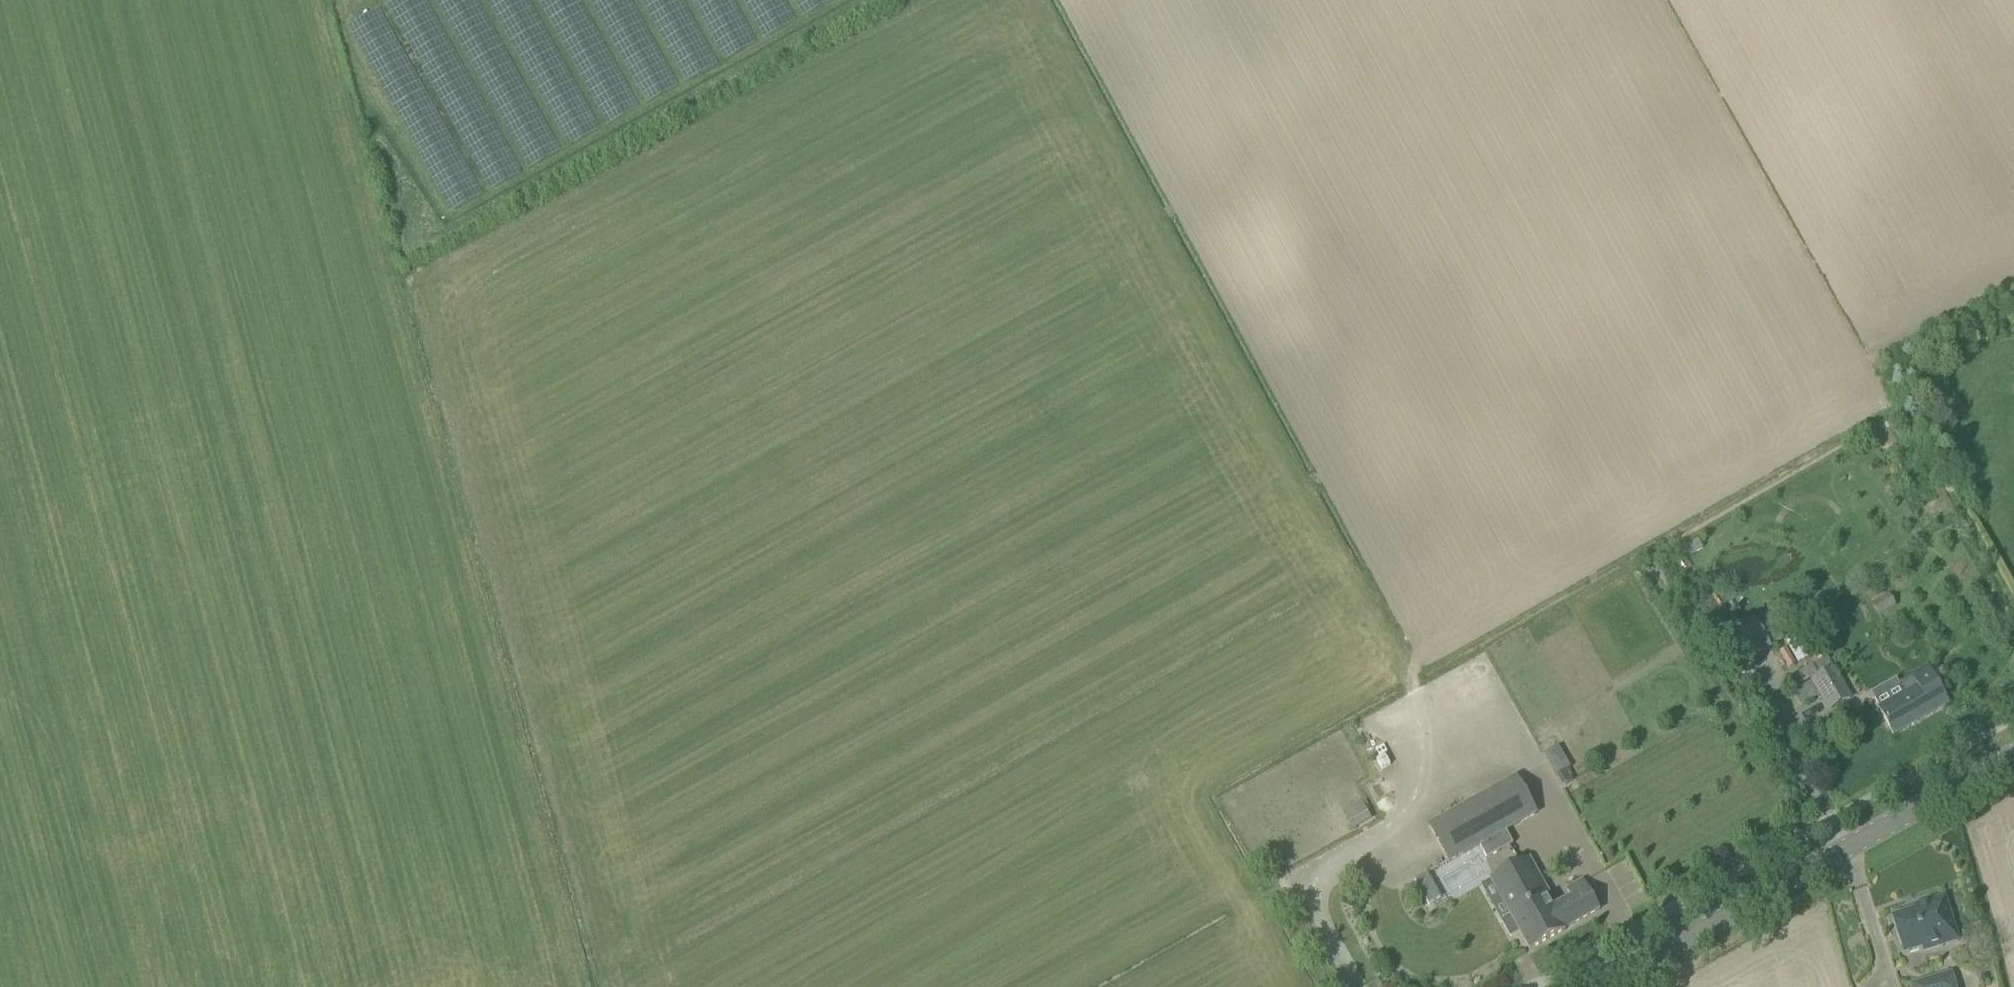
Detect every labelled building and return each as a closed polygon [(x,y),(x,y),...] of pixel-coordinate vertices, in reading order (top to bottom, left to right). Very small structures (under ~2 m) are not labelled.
[(1887,595),(1871,604),(1878,616),(1894,607),(1887,595)] [(1754,622),(1718,643),(1733,668),(1734,669),(1769,648),(1769,647),(1754,622)] [(1786,648),(1779,653),(1788,668),(1795,664),(1786,648)] [(1812,667),(1789,680),(1795,690),(1812,681),(1817,678),(1812,667)] [(1893,734),(1948,703),(1928,667),(1909,677),(1910,679),(1899,685),(1903,694),(1878,708),(1893,734)] [(1850,700),(1834,668),(1817,678),(1812,681),(1820,696),(1828,711),(1850,700)] [(1546,756),(1560,779),(1573,771),(1559,748),(1546,756)] [(1507,832),(1538,814),(1517,776),(1427,826),(1449,864),(1481,846),(1487,858),(1513,844),(1507,832)] [(1345,813),(1355,831),(1373,821),(1363,803),(1345,813)] [(1565,929),(1558,916),(1553,907),(1556,906),(1529,858),(1490,880),(1511,917),(1502,922),(1510,937),(1519,932),(1529,950),(1566,930),(1565,929)] [(1571,897),(1556,906),(1553,907),(1558,916),(1565,929),(1599,910),(1583,881),(1567,889),(1571,897)] [(1959,941),(1944,897),(1914,907),(1915,911),(1892,918),(1904,955),(1922,949),(1924,953),(1959,941)] [(1951,975),(1911,986),(1955,986),(1951,975)]
